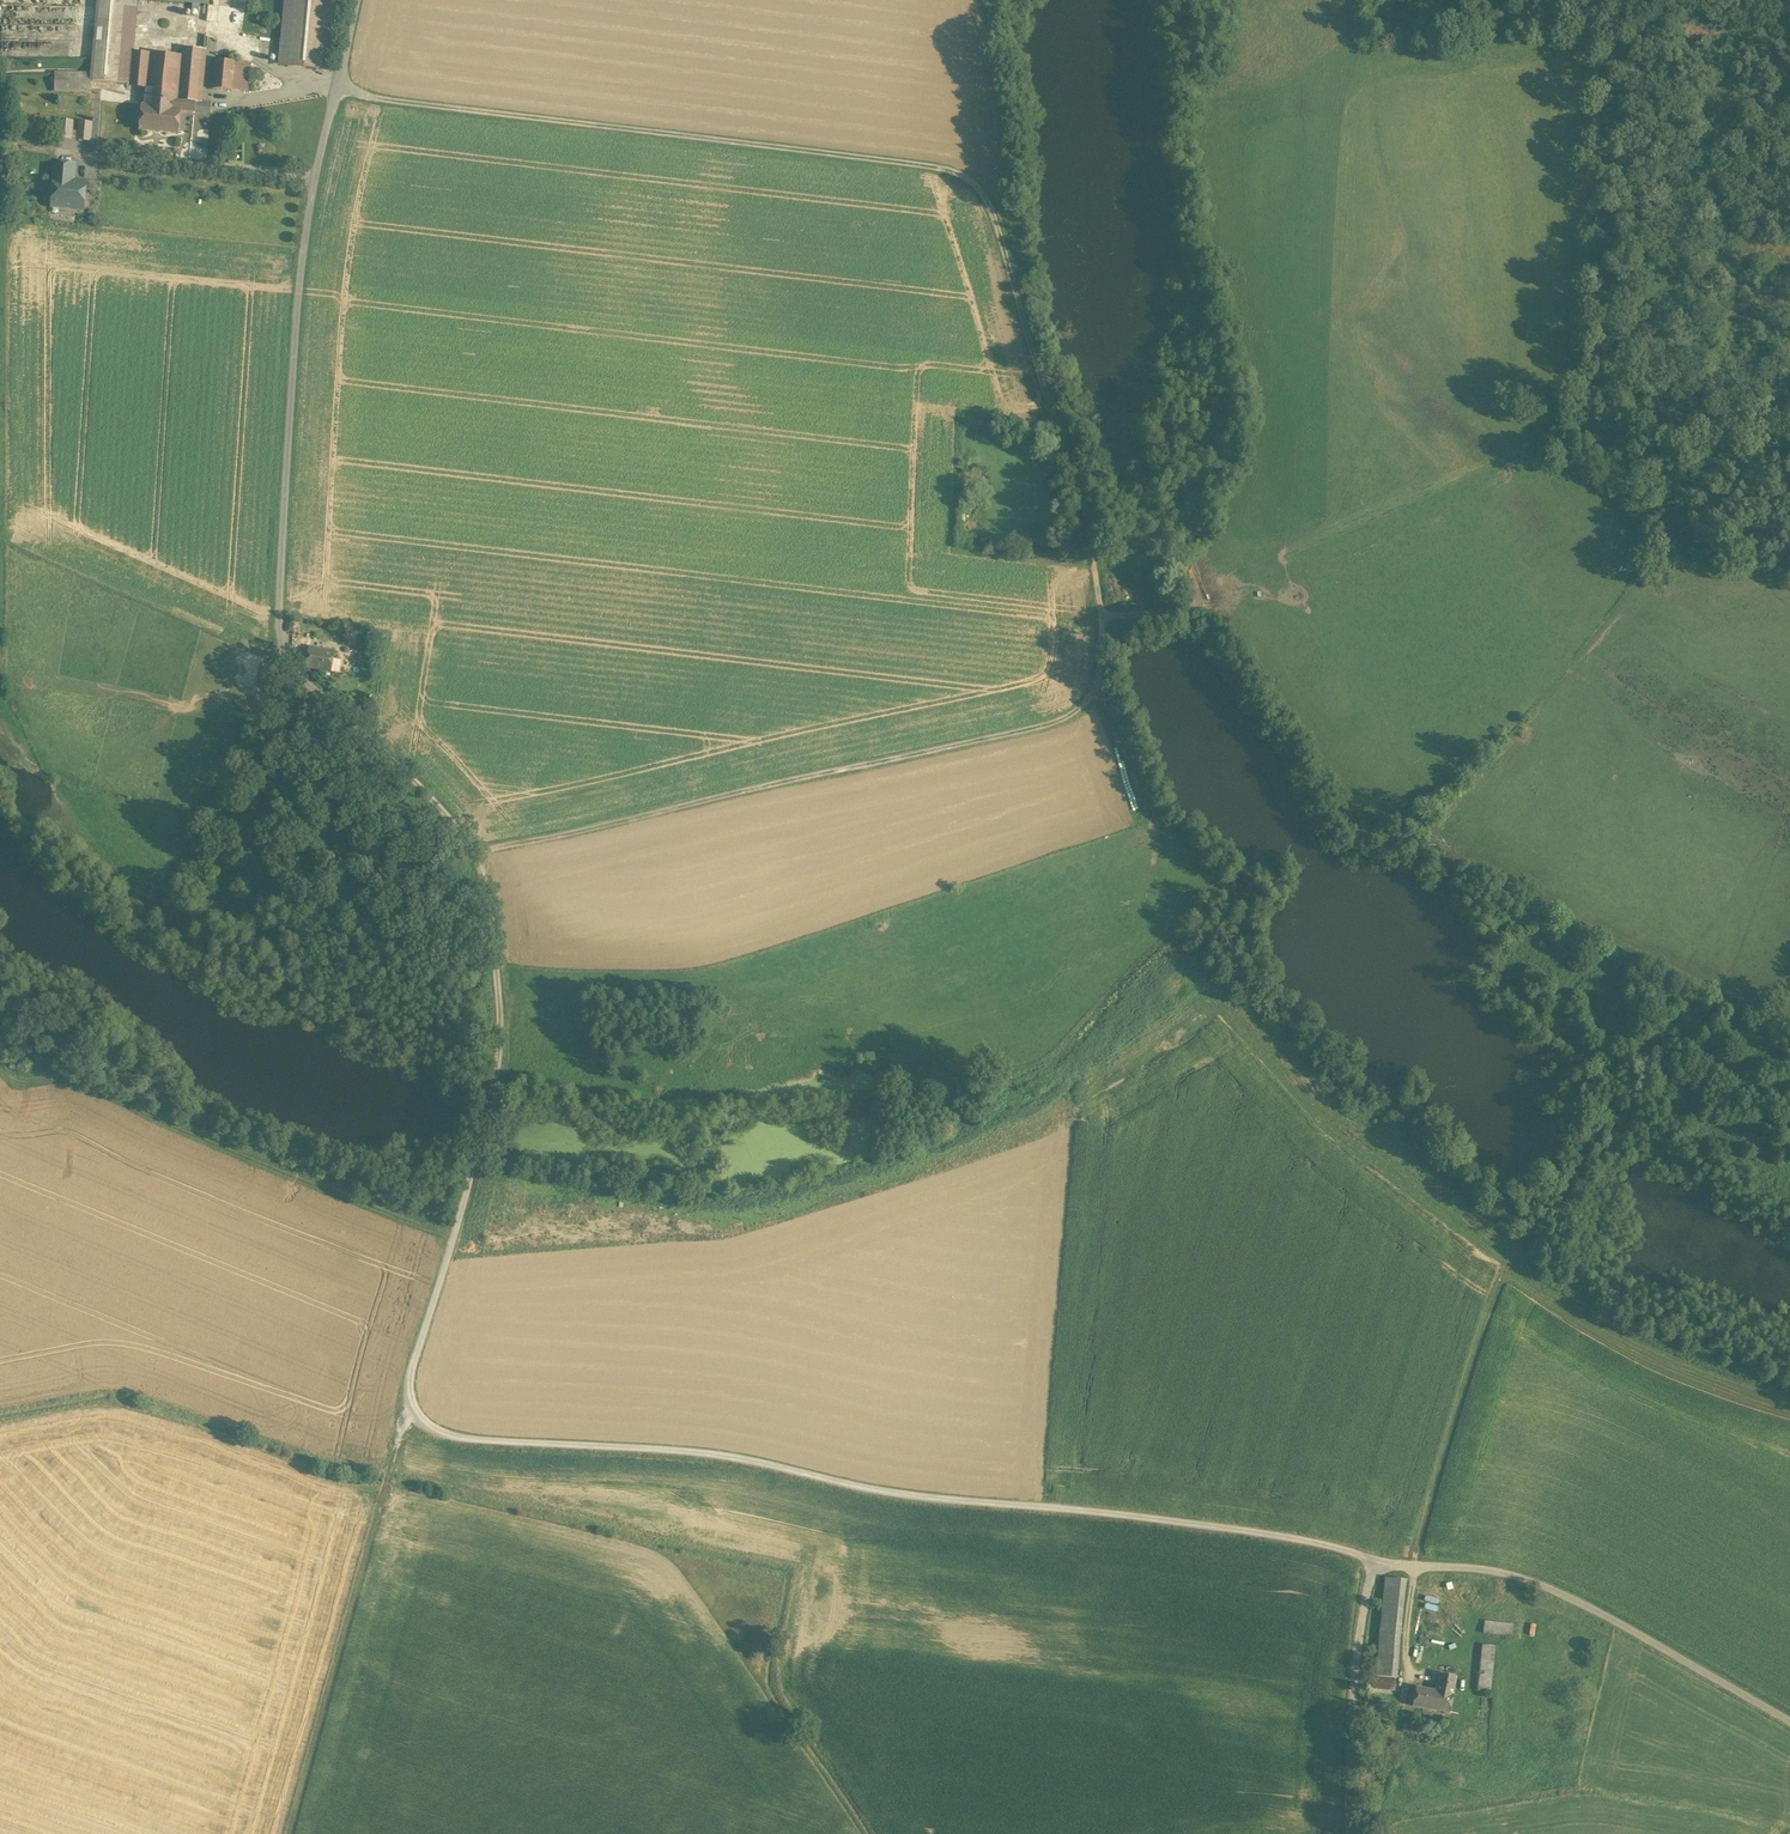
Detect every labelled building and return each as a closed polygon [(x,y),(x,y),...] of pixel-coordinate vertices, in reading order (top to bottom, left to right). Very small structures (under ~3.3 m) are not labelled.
[(0,19),(0,59),(92,58),(87,0),(1,0),(0,19)] [(97,40),(121,43),(117,83),(130,84),(133,54),(133,50),(137,0),(100,0),(97,40)] [(281,64),(329,69),(335,0),(287,0),(281,64)] [(121,43),(97,40),(93,80),(117,83),(121,43)] [(182,58),(133,54),(130,84),(147,86),(146,96),(200,101),(205,50),(183,48),(182,58)] [(235,62),(216,60),(213,89),(233,90),(235,62)] [(250,63),(235,62),(233,90),(248,92),(250,63)] [(91,75),(57,75),(57,89),(76,90),(76,85),(90,86),(91,75)] [(200,101),(146,96),(145,105),(142,105),(140,130),(179,134),(181,111),(195,113),(196,102),(200,102),(200,101)] [(73,122),(61,121),(59,137),(71,138),(73,122)] [(92,124),(80,122),(78,139),(90,140),(92,124)] [(74,165),(57,164),(56,172),(73,173),(74,165)] [(73,173),(56,172),(53,202),(66,203),(65,206),(75,207),(75,204),(84,205),(86,183),(73,181),(73,173)] [(1169,449),(1158,450),(1160,467),(1171,466),(1169,449)] [(335,652),(310,647),(306,667),(331,671),(335,652)] [(1405,1579),(1386,1577),(1379,1653),(1398,1655),(1405,1579)] [(1436,1611),(1440,1598),(1426,1595),(1422,1607),(1436,1611)] [(1513,1624),(1485,1621),(1483,1633),(1512,1636),(1513,1624)] [(1398,1655),(1379,1653),(1377,1675),(1396,1677),(1398,1655)] [(1494,1661),(1481,1660),(1477,1691),(1491,1692),(1494,1661)] [(1457,1676),(1440,1673),(1437,1690),(1417,1686),(1413,1705),(1450,1713),(1454,1694),(1453,1694),(1457,1676)] [(1377,1675),(1373,1675),(1372,1688),(1395,1691),(1396,1677),(1377,1675)]
